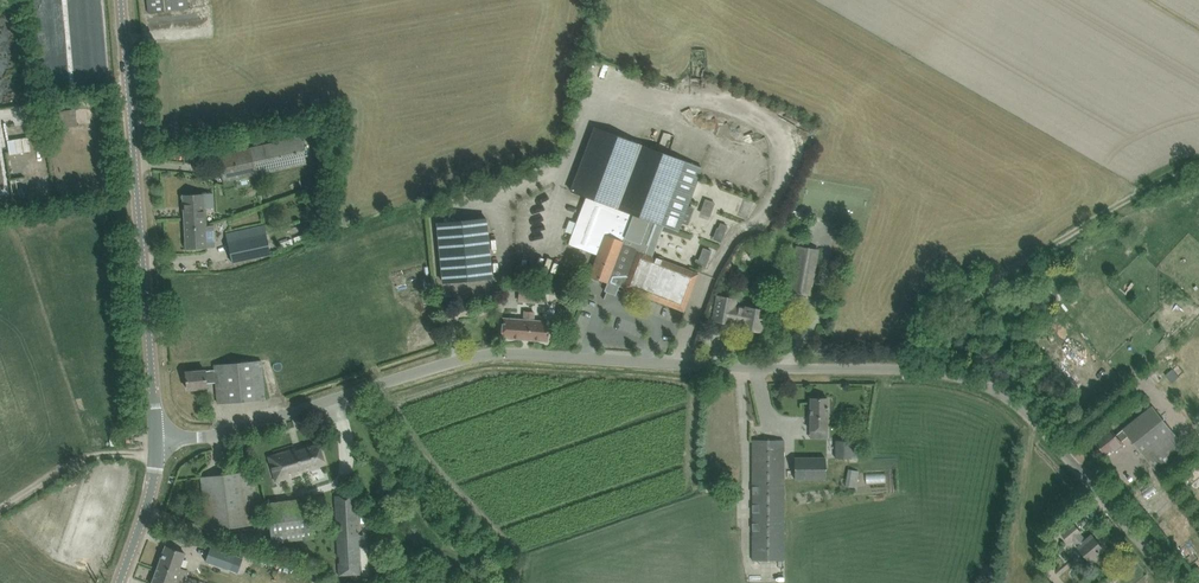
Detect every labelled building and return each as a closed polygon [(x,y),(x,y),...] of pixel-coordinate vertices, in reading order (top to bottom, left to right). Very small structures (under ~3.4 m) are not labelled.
[(160,11),(174,10),(188,8),(187,0),(147,0),(148,13),(160,11)] [(75,108),(64,109),(66,127),(76,126),(75,108)] [(586,197),(568,244),(586,251),(594,254),(598,255),(590,275),(598,278),(623,288),(667,305),(684,311),(698,273),(652,256),(663,226),(678,232),(701,166),(595,126),(570,191),(585,197),(586,197)] [(733,134),(737,142),(747,137),(744,129),(733,134)] [(217,155),(223,181),(225,189),(227,197),(236,195),(234,187),(232,179),(255,174),(255,175),(307,164),(301,137),(229,153),(217,155)] [(757,166),(763,155),(750,148),(744,158),(757,166)] [(205,227),(205,226),(204,208),(213,207),(212,194),(183,195),(185,228),(205,227)] [(553,203),(551,196),(543,198),(547,213),(555,211),(553,203)] [(745,199),(741,208),(750,211),(753,202),(745,199)] [(546,215),(547,221),(558,218),(556,212),(546,215)] [(486,218),(437,223),(443,282),(492,278),(486,218)] [(215,225),(205,226),(205,227),(185,228),(185,248),(216,246),(215,225)] [(226,234),(227,241),(231,257),(232,263),(270,254),(264,225),(226,234)] [(809,293),(811,282),(817,250),(798,247),(792,278),(790,290),(809,293)] [(696,259),(694,265),(704,269),(711,251),(703,248),(699,260),(696,259)] [(230,262),(221,265),(224,271),(232,268),(230,262)] [(545,302),(546,289),(522,287),(521,300),(545,302)] [(760,331),(762,319),(764,310),(746,307),(746,310),(733,307),(734,300),(718,296),(716,308),(714,320),(730,323),(731,320),(744,323),(743,328),(748,328),(748,330),(754,331),(754,330),(760,331)] [(413,307),(422,306),(421,298),(413,299),(413,307)] [(547,340),(548,328),(548,319),(535,318),(536,311),(526,310),(525,317),(504,316),(503,325),(502,337),(547,340)] [(239,364),(214,366),(214,370),(205,371),(205,370),(185,372),(187,389),(207,388),(206,383),(216,382),(217,403),(264,399),(264,387),(261,362),(239,364)] [(810,398),(810,430),(827,430),(828,398),(810,398)] [(1123,429),(1116,435),(1111,430),(1096,442),(1106,454),(1112,450),(1114,452),(1124,444),(1122,442),(1129,436),(1158,473),(1187,449),(1152,405),(1123,429)] [(836,439),(835,457),(859,458),(859,439),(836,439)] [(752,560),(783,560),(784,464),(784,440),(753,440),(752,451),(752,464),(752,560)] [(299,469),(300,471),(324,464),(318,444),(295,451),(294,449),(268,457),(269,457),(276,481),(295,475),(294,471),(299,469)] [(825,458),(795,458),(795,478),(825,478),(825,458)] [(254,471),(201,477),(207,530),(260,524),(254,471)] [(850,489),(860,491),(863,473),(853,471),(850,489)] [(355,492),(345,492),(346,495),(335,495),(339,574),(360,573),(355,492)] [(1176,508),(1185,500),(1180,494),(1171,502),(1176,508)] [(267,503),(272,542),(313,537),(308,498),(267,503)] [(1090,560),(1095,556),(1104,549),(1092,535),(1086,540),(1080,533),(1081,532),(1074,524),(1065,531),(1063,533),(1069,541),(1072,539),(1090,560)] [(165,546),(158,566),(186,576),(188,571),(180,568),(185,553),(165,546)] [(211,546),(205,561),(230,570),(235,555),(211,546)] [(158,566),(152,582),(183,582),(186,576),(158,566)]
